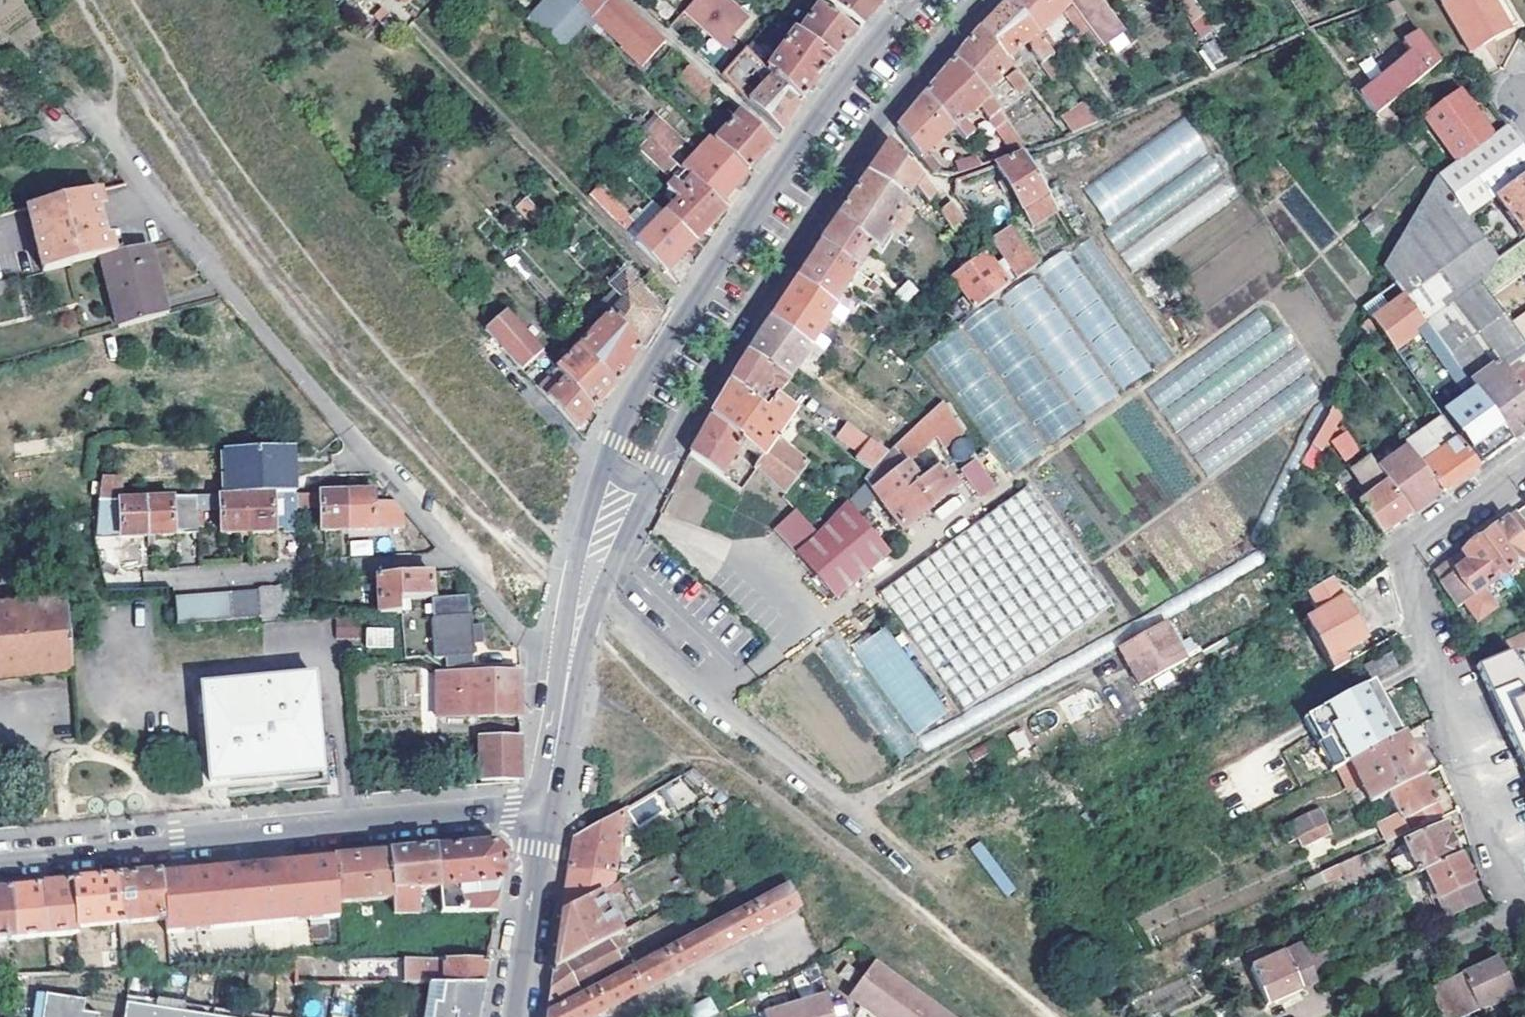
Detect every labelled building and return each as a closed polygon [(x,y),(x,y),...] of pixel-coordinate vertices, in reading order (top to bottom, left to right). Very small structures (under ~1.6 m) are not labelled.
[(561,54),(586,25),(591,29),(598,22),(622,45),(621,47),(643,67),(665,43),(618,0),(546,0),(527,22),(561,54)] [(682,14),(721,49),(746,21),(722,0),(695,0),(682,14)] [(835,8),(861,28),(868,20),(884,0),(843,0),(835,8)] [(1037,37),(1058,17),(1084,52),(1097,42),(1066,1),(1065,0),(1010,0),(1008,2),(1037,37)] [(1097,42),(1102,49),(1122,31),(1099,0),(1067,0),(1066,1),(1097,42)] [(1439,8),(1475,51),(1493,36),(1510,23),(1491,0),(1449,0),(1439,8)] [(983,29),(1007,60),(1030,43),(1033,48),(1032,50),(1051,77),(1061,70),(1047,49),(1037,37),(1008,2),(988,23),(983,29)] [(820,7),(798,34),(832,62),(850,40),(855,35),(820,7)] [(954,62),(985,92),(1012,67),(1007,60),(983,29),(959,56),(954,62)] [(764,67),(802,105),(818,82),(832,62),(798,34),(794,31),(764,67)] [(1377,115),(1440,64),(1416,35),(1403,47),(1410,56),(1361,98),(1377,115)] [(748,104),(781,136),(785,130),(802,105),(764,67),(747,49),(722,78),(740,95),(742,84),(753,72),(766,83),(748,104)] [(1002,136),(1011,129),(985,92),(954,62),(941,78),(926,96),(953,130),(964,144),(976,134),(965,121),(982,108),(1002,136)] [(715,91),(689,65),(680,75),(706,100),(715,91)] [(1454,166),(1498,132),(1485,114),(1471,95),(1427,127),(1454,166)] [(927,151),(953,130),(926,96),(911,113),(896,130),(933,176),(942,170),(927,151)] [(740,113),(713,141),(748,174),(768,150),(773,144),(740,113)] [(638,128),(648,137),(666,154),(678,143),(649,115),(638,128)] [(1098,123),(1093,116),(1067,127),(1072,134),(1098,123)] [(1187,118),(1080,189),(1133,268),(1240,197),(1187,118)] [(1496,198),(1524,177),(1524,152),(1523,150),(1506,126),(1498,132),(1454,166),(1442,175),(1440,180),(1467,218),(1496,198)] [(996,161),(976,134),(964,144),(982,166),(996,161)] [(648,137),(635,150),(662,175),(675,163),(666,154),(648,137)] [(679,167),(696,183),(720,206),(724,201),(748,174),(713,141),(708,137),(679,167)] [(935,196),(889,143),(866,178),(905,204),(913,192),(927,205),(935,196)] [(1024,156),(998,165),(1033,228),(1057,215),(1025,159),(1024,156)] [(1496,198),(1524,238),(1524,177),(1496,198)] [(839,218),(880,245),(886,235),(896,242),(902,234),(892,227),(897,220),(907,226),(913,217),(903,210),(906,205),(905,204),(866,178),(856,192),(839,218)] [(1470,390),(1499,368),(1503,374),(1524,359),(1524,346),(1483,288),(1496,259),(1467,218),(1440,180),(1384,270),(1395,286),(1470,390)] [(696,183),(665,214),(696,242),(722,215),(717,209),(720,206),(696,183)] [(636,225),(598,187),(588,197),(630,238),(637,233),(632,229),(636,225)] [(106,239),(95,191),(27,207),(44,273),(101,259),(111,256),(106,239)] [(527,199),(516,209),(533,228),(544,218),(527,199)] [(944,241),(960,263),(983,245),(951,205),(940,213),(955,233),(944,241)] [(696,242),(665,214),(635,245),(665,273),(696,242)] [(824,240),(820,246),(856,269),(869,249),(875,253),(880,245),(839,218),(824,240)] [(1010,227),(989,242),(1017,281),(1038,266),(1010,227)] [(1173,355),(1092,233),(1039,269),(1120,390),(1173,355)] [(106,239),(111,256),(117,255),(113,237),(106,239)] [(856,269),(820,246),(808,264),(795,284),(841,314),(846,307),(836,300),(856,269)] [(111,256),(101,259),(116,329),(164,316),(158,285),(149,287),(146,278),(155,274),(150,247),(117,255),(111,256)] [(951,277),(975,311),(1009,287),(985,253),(951,277)] [(1036,274),(964,321),(1009,388),(1007,389),(979,408),(968,391),(961,396),(976,419),(998,405),(1011,425),(989,440),(1010,471),(1084,423),(1080,417),(1115,394),(1036,274)] [(623,301),(609,315),(640,349),(661,315),(624,276),(612,288),(623,301)] [(908,279),(895,292),(906,303),(919,290),(908,279)] [(770,321),(822,354),(826,347),(817,340),(829,321),(839,327),(846,317),(841,314),(795,284),(784,301),(771,320),(770,321)] [(1376,329),(1442,421),(1457,442),(1459,441),(1478,467),(1494,455),(1510,444),(1470,390),(1395,286),(1363,309),(1365,314),(1376,329)] [(1247,446),(1326,394),(1281,325),(1274,330),(1260,309),(1216,337),(1258,400),(1234,415),(1239,423),(1234,426),(1247,446)] [(544,354),(509,314),(490,332),(502,346),(503,347),(503,348),(523,372),(544,354)] [(1365,314),(1360,329),(1366,336),(1376,329),(1365,314)] [(580,346),(617,387),(630,366),(640,349),(609,315),(580,346)] [(747,358),(785,382),(794,368),(797,370),(806,356),(817,362),(822,354),(770,321),(761,335),(747,358)] [(560,372),(593,410),(613,391),(617,387),(580,346),(557,369),(560,372)] [(774,400),(793,414),(797,408),(779,395),(787,383),(785,382),(747,358),(738,372),(728,389),(764,412),(774,400)] [(1503,374),(1524,406),(1524,359),(1503,374)] [(1510,444),(1524,434),(1524,433),(1524,406),(1503,374),(1499,368),(1470,390),(1510,444)] [(544,388),(541,392),(577,432),(593,410),(560,372),(548,383),(545,380),(541,384),(544,388)] [(741,444),(760,459),(762,460),(777,441),(777,440),(793,414),(774,400),(764,412),(728,389),(712,416),(710,420),(741,443),(741,444)] [(871,473),(865,480),(903,530),(958,487),(940,466),(921,482),(906,464),(935,437),(945,448),(962,431),(939,406),(888,455),(871,473)] [(1333,408),(1312,448),(1321,453),(1340,417),(1333,408)] [(707,424),(690,456),(719,477),(741,444),(741,443),(710,420),(707,424)] [(1407,449),(1440,495),(1455,484),(1478,467),(1459,441),(1457,442),(1442,421),(1406,447),(1407,449)] [(871,473),(888,455),(845,425),(836,438),(861,455),(856,461),(871,473)] [(1341,460),(1359,453),(1350,430),(1332,437),(1341,460)] [(947,448),(960,463),(977,450),(965,434),(947,448)] [(782,495),(807,465),(777,441),(762,460),(760,459),(752,468),(754,469),(782,495)] [(1423,507),(1440,495),(1407,449),(1378,470),(1387,484),(1395,495),(1394,495),(1409,516),(1423,507)] [(232,450),(223,450),(225,497),(234,497),(232,450)] [(244,496),(293,494),(291,450),(232,450),(234,497),(244,496)] [(959,468),(979,497),(997,486),(977,456),(959,468)] [(1370,496),(1387,484),(1378,470),(1370,459),(1353,472),(1370,496)] [(97,502),(118,501),(117,481),(100,481),(97,502)] [(1395,495),(1387,484),(1370,496),(1358,505),(1381,537),(1398,525),(1409,516),(1394,495),(1395,495)] [(1028,486),(882,592),(967,710),(1113,604),(1028,486)] [(345,492),(347,532),(401,529),(401,510),(394,501),(371,503),(371,491),(345,492)] [(293,494),(294,510),(320,509),(321,533),(347,532),(345,492),(293,494)] [(244,496),(246,535),(271,534),(271,529),(281,529),(281,531),(295,530),(294,510),(293,494),(244,496)] [(195,498),(195,513),(219,511),(219,536),(246,535),(244,496),(234,497),(225,497),(195,498)] [(954,496),(934,510),(941,519),(961,506),(954,496)] [(145,500),(146,538),(147,547),(153,547),(152,538),(173,538),(173,535),(196,535),(195,513),(195,498),(145,500)] [(110,529),(120,528),(121,539),(146,538),(145,500),(118,501),(97,502),(95,516),(94,532),(110,532),(110,529)] [(792,509),(772,529),(835,596),(887,547),(847,502),(817,535),(792,509)] [(1524,527),(1524,509),(1516,515),(1524,527)] [(1507,573),(1524,560),(1524,527),(1516,515),(1493,532),(1483,539),(1507,573)] [(1443,568),(1434,575),(1458,609),(1465,604),(1478,622),(1496,609),(1483,591),(1507,573),(1483,539),(1474,546),(1462,555),(1468,563),(1456,572),(1450,563),(1443,568)] [(350,540),(350,555),(373,554),(372,540),(350,540)] [(1507,573),(1518,587),(1524,582),(1524,560),(1507,573)] [(429,574),(376,578),(379,617),(400,616),(400,602),(431,600),(429,574)] [(1319,615),(1305,623),(1332,672),(1347,664),(1342,655),(1364,641),(1352,620),(1331,583),(1309,596),(1319,615)] [(286,587),(258,589),(258,592),(259,619),(259,623),(288,622),(286,587)] [(258,592),(229,594),(230,621),(259,619),(258,592)] [(229,594),(202,595),(203,623),(230,621),(229,594)] [(202,595),(174,597),(175,624),(203,623),(202,595)] [(72,674),(65,602),(0,609),(0,681),(72,674)] [(445,659),(446,669),(471,668),(471,657),(473,654),(473,653),(480,652),(480,642),(472,643),(471,614),(468,613),(468,607),(433,609),(434,618),(432,618),(435,657),(438,660),(445,659)] [(359,620),(333,621),(334,641),(359,640),(359,620)] [(1184,659),(1164,621),(1118,646),(1130,669),(1139,684),(1184,659)] [(854,645),(913,736),(947,714),(888,623),(854,645)] [(391,647),(391,631),(366,631),(366,648),(391,647)] [(1506,643),(1515,653),(1524,648),(1524,635),(1506,643)] [(417,637),(405,638),(406,653),(419,652),(417,637)] [(1512,652),(1477,667),(1524,771),(1524,669),(1512,652)] [(1397,668),(1392,654),(1362,667),(1368,682),(1397,668)] [(520,671),(436,673),(438,721),(520,718),(520,671)] [(311,679),(202,690),(211,784),(319,773),(311,679)] [(1348,762),(1401,734),(1376,691),(1372,684),(1303,723),(1330,773),(1349,763),(1348,762)] [(1349,763),(1369,803),(1387,794),(1424,776),(1406,732),(1401,734),(1348,762),(1349,763)] [(520,771),(520,737),(476,738),(477,782),(517,782),(520,771)] [(682,775),(659,787),(672,812),(695,799),(682,775)] [(1424,776),(1387,794),(1397,814),(1407,833),(1441,817),(1424,776)] [(628,809),(639,826),(663,810),(652,793),(628,809)] [(595,825),(574,837),(572,849),(561,913),(598,892),(612,884),(623,810),(595,825)] [(1407,833),(1397,814),(1379,822),(1387,842),(1389,841),(1407,833)] [(1423,870),(1456,855),(1443,824),(1402,842),(1416,872),(1423,870)] [(1324,825),(1279,848),(1288,866),(1332,844),(1324,825)] [(436,890),(439,914),(497,914),(498,906),(506,855),(496,845),(445,850),(432,851),(436,890)] [(397,854),(387,855),(391,899),(390,899),(394,915),(418,914),(417,892),(436,890),(432,851),(397,854)] [(338,904),(390,899),(391,899),(387,855),(361,857),(332,860),(336,904),(338,904)] [(1423,870),(1435,899),(1468,884),(1456,855),(1423,870)] [(332,860),(241,869),(159,876),(163,920),(162,920),(166,965),(341,948),(338,904),(336,904),(332,860)] [(1338,864),(1303,880),(1308,892),(1343,875),(1338,864)] [(787,887),(798,907),(820,954),(853,936),(842,916),(837,919),(814,873),(787,887)] [(114,880),(118,925),(162,920),(163,920),(159,876),(121,880),(114,880)] [(105,881),(71,884),(76,930),(118,925),(114,880),(105,881)] [(49,886),(42,887),(46,938),(76,935),(76,930),(71,884),(49,886)] [(1477,904),(1468,884),(1435,899),(1444,919),(1477,904)] [(18,889),(12,889),(16,940),(46,938),(42,887),(18,889)] [(798,907),(787,887),(547,1014),(546,1016),(593,1016),(798,907)] [(16,940),(12,889),(0,891),(0,942),(16,940)] [(598,892),(561,913),(557,946),(554,961),(553,969),(579,955),(621,933),(598,892)] [(1267,1005),(1315,982),(1301,946),(1250,969),(1267,1005)] [(113,956),(115,973),(123,972),(121,954),(113,956)] [(128,954),(121,954),(123,972),(129,972),(128,954)] [(553,969),(548,1005),(593,982),(579,955),(553,969)] [(1494,955),(1487,959),(1504,995),(1512,991),(1494,955)] [(1334,977),(1324,957),(1310,963),(1320,984),(1334,977)] [(429,986),(436,986),(444,986),(485,986),(487,972),(489,960),(402,959),(402,984),(402,986),(429,986)] [(1463,1015),(1459,1009),(1474,1002),(1476,1008),(1504,995),(1487,959),(1427,988),(1432,997),(1430,999),(1428,1002),(1428,1006),(1428,1008),(1430,1010),(1433,1012),(1436,1013),(1439,1012),(1441,1016),(1457,1016),(1463,1015)] [(876,965),(852,996),(859,1001),(864,1004),(859,1010),(869,1016),(947,1016),(876,965)] [(423,1016),(432,1016),(433,1005),(436,986),(429,986),(423,1016)] [(433,1005),(432,1016),(480,1016),(485,986),(444,986),(440,1006),(433,1005)] [(46,997),(35,995),(32,1016),(42,1016),(46,997)] [(718,1011),(710,996),(688,1008),(693,1016),(708,1016),(718,1011)] [(829,996),(765,1015),(765,1016),(835,1016),(829,996)] [(98,1016),(82,1014),(84,1003),(46,997),(42,1016),(98,1016)] [(127,997),(126,1006),(155,1010),(157,1002),(127,997)] [(157,1002),(155,1010),(184,1015),(186,1007),(157,1002)] [(184,1015),(155,1010),(126,1006),(124,1016),(194,1016),(184,1015)] [(184,1015),(194,1016),(212,1016),(213,1011),(186,1007),(184,1015)]
